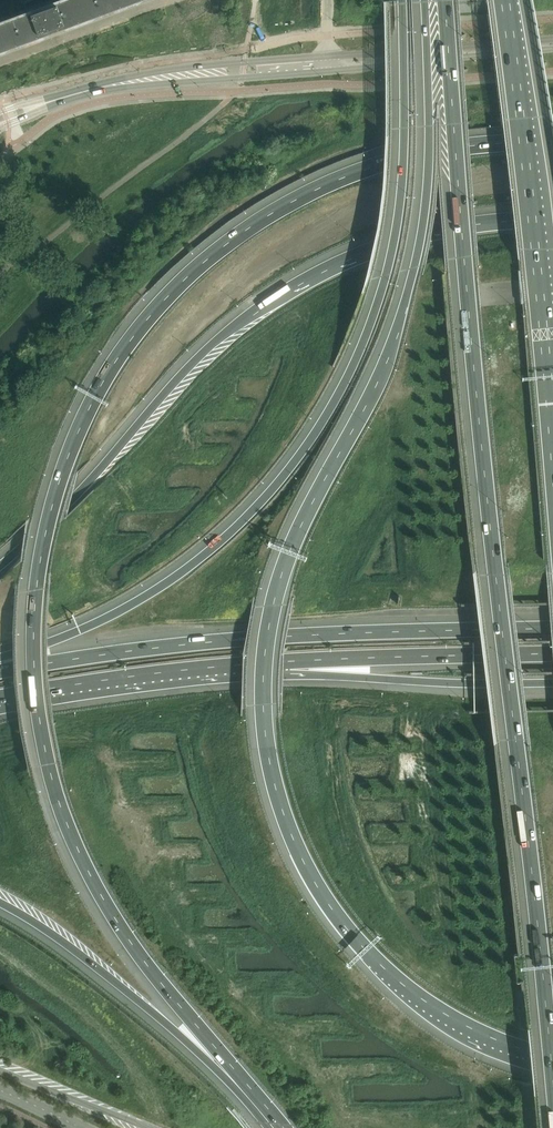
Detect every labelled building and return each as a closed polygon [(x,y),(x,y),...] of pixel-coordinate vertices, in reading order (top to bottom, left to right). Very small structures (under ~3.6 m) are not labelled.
[(24,3),(27,11),(0,21),(0,49),(134,0),(32,0),(24,3)]
